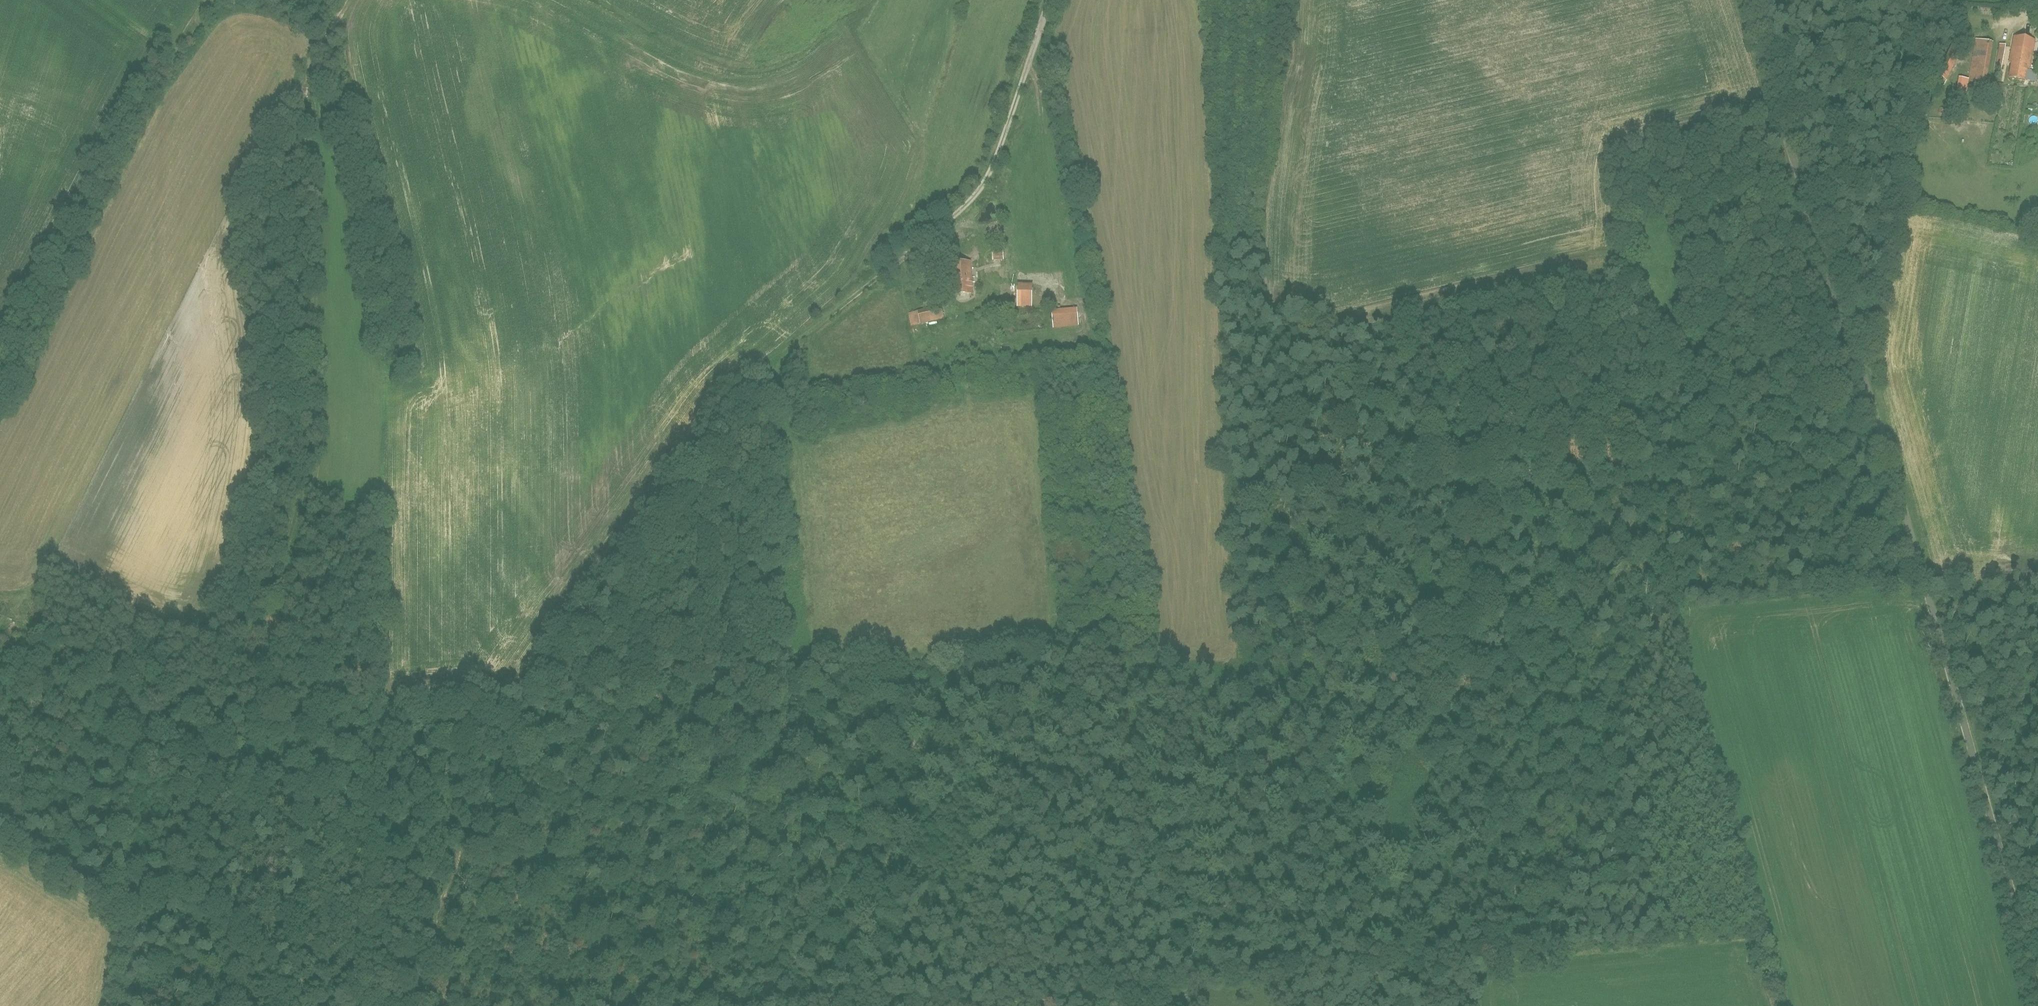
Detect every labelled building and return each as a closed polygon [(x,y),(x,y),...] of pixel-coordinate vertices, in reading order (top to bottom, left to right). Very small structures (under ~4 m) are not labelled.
[(2010,36),(2003,81),(2030,86),(2037,40),(2010,36)] [(1966,84),(1984,86),(1989,43),(1972,40),(1966,84)] [(992,250),(991,264),(1004,265),(1005,251),(992,250)] [(947,298),(976,297),(974,264),(945,266),(947,298)] [(1016,292),(1017,308),(1034,307),(1033,291),(1016,292)] [(1052,309),(1053,330),(1077,328),(1076,307),(1052,309)] [(912,315),(914,328),(946,323),(944,311),(912,315)]
